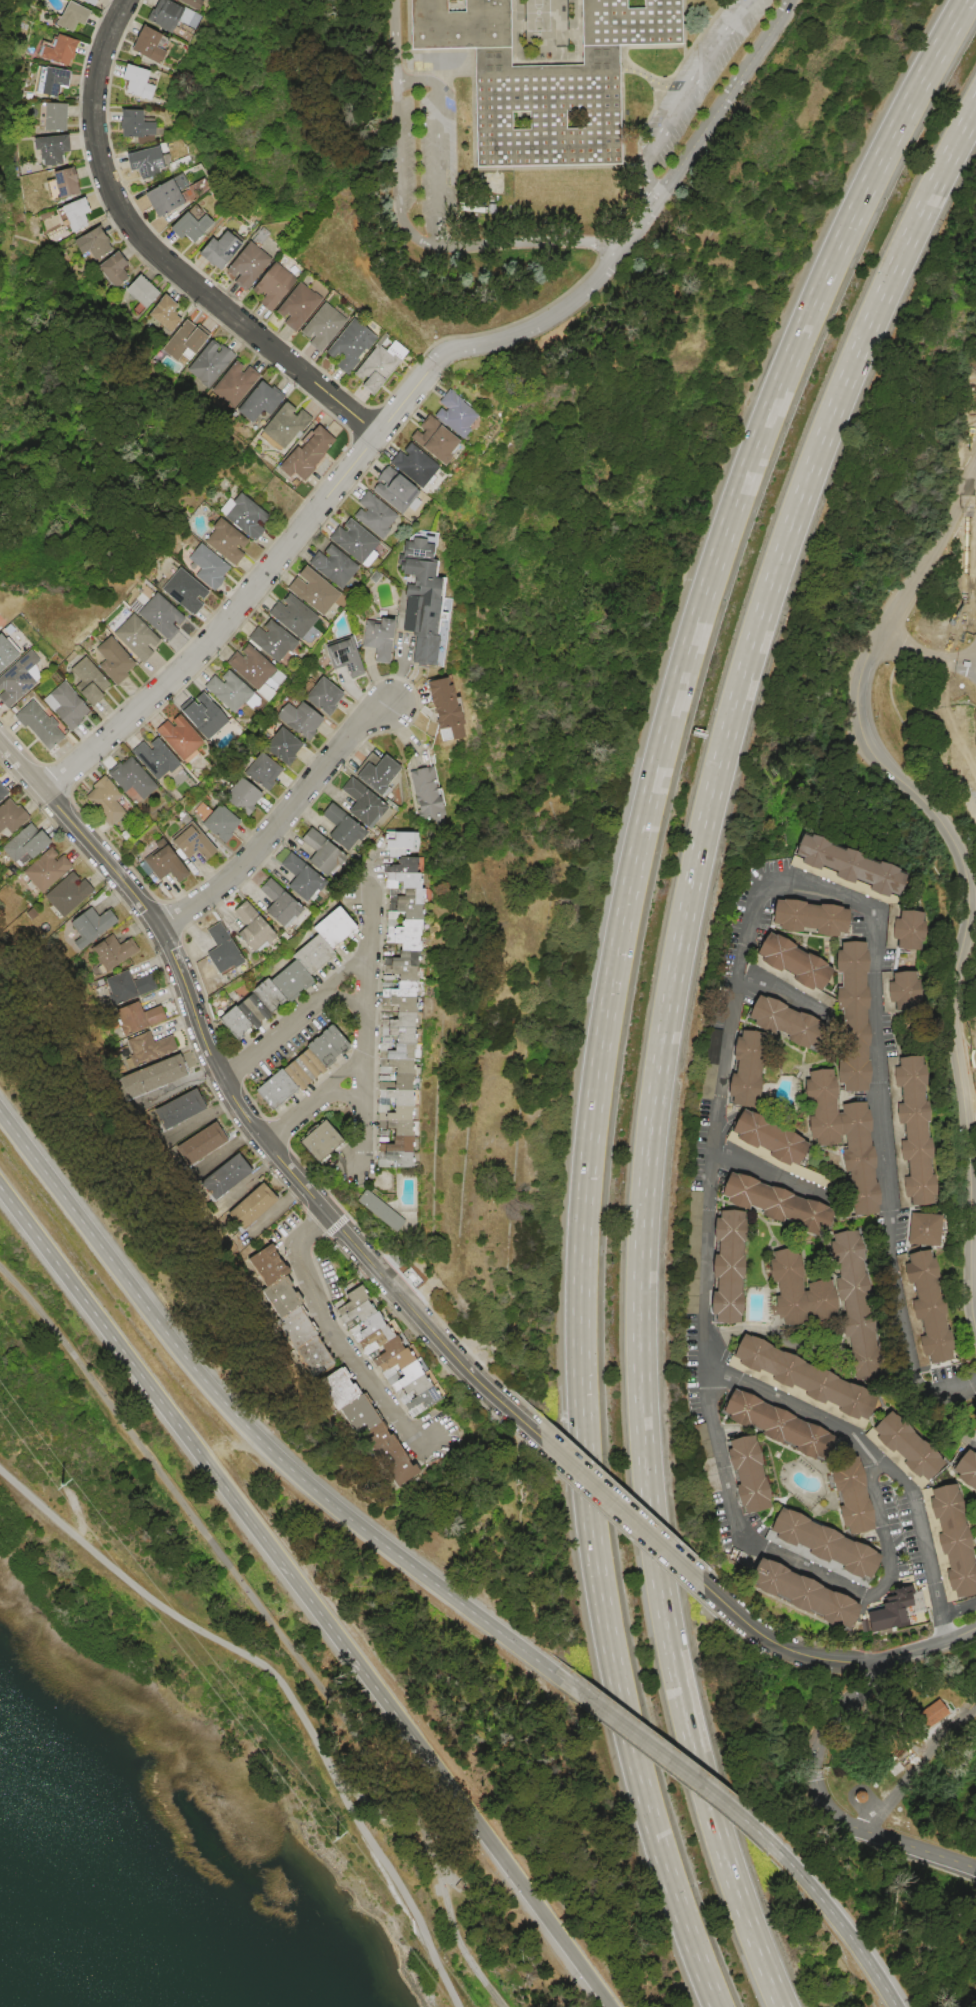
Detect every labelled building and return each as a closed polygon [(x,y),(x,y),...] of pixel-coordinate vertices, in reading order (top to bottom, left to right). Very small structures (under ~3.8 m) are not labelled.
[(52,24),(64,0),(67,0),(87,11),(80,25),(76,23),(72,31),(63,27),(62,29),(52,24)] [(144,22),(155,0),(165,0),(182,8),(183,6),(196,12),(190,23),(180,18),(172,36),(144,22)] [(196,11),(175,0),(202,0),(196,11)] [(405,51),(403,0),(440,0),(440,13),(460,12),(460,0),(505,0),(508,67),(580,65),(578,0),(622,0),(622,9),(642,9),(642,0),(677,0),(678,44),(614,46),(618,166),(475,170),(471,49),(405,51)] [(127,52),(140,25),(160,35),(160,36),(167,39),(163,46),(156,43),(154,46),(167,53),(165,57),(166,57),(161,68),(127,52)] [(54,33),(77,42),(70,60),(69,59),(65,68),(36,57),(40,45),(48,48),(54,33)] [(123,63),(147,71),(144,82),(155,86),(150,102),(127,94),(128,90),(123,89),(125,81),(118,79),(123,63)] [(36,65),(67,69),(65,88),(57,87),(56,99),(32,96),(36,65)] [(42,103),(64,104),(63,132),(41,132),(42,103)] [(117,110),(140,110),(140,122),(153,122),(153,138),(143,138),(143,141),(135,141),(135,138),(118,138),(117,110)] [(30,138),(66,135),(67,152),(62,153),(64,165),(41,167),(41,161),(36,162),(35,150),(31,150),(30,138)] [(156,146),(161,168),(152,171),(154,177),(138,181),(135,170),(126,172),(121,155),(156,146)] [(49,172),(71,167),(78,195),(57,200),(49,172)] [(179,172),(187,187),(176,193),(181,203),(153,218),(140,193),(179,172)] [(57,207),(81,197),(87,212),(81,215),(86,227),(69,234),(61,214),(59,214),(57,207)] [(165,230),(190,204),(210,224),(191,244),(181,236),(177,241),(165,230)] [(69,241),(96,225),(103,237),(104,236),(109,244),(107,245),(110,251),(93,262),(85,249),(81,251),(80,250),(76,253),(69,241)] [(238,244),(217,273),(198,258),(197,260),(192,256),(206,238),(212,242),(220,231),(238,244)] [(245,241),(269,261),(243,292),(225,278),(227,275),(221,270),(245,241)] [(114,252),(125,266),(123,268),(132,279),(123,286),(121,283),(114,289),(96,266),(114,252)] [(270,262),(294,281),(268,313),(255,303),(262,294),(260,292),(256,298),(248,292),(259,274),(270,262)] [(137,274),(159,293),(140,315),(131,308),(136,302),(122,291),(137,274)] [(294,282),(309,294),(310,292),(319,299),(292,334),(281,325),(282,323),(270,314),(294,282)] [(146,315),(162,294),(177,306),(172,311),(176,314),(175,316),(181,321),(170,334),(146,315)] [(319,303),(342,321),(317,353),(306,344),(307,342),(296,333),(319,303)] [(183,319),(190,325),(206,338),(178,374),(154,356),(183,319)] [(320,353),(346,319),(372,339),(362,352),(359,350),(352,359),(355,361),(346,373),(343,371),(341,374),(331,367),(337,359),(330,354),(327,358),(320,353)] [(209,339),(218,346),(219,344),(234,354),(205,393),(181,376),(209,339)] [(348,375),(371,345),(378,351),(386,340),(402,352),(367,397),(354,387),(357,383),(348,375)] [(234,360),(244,368),(247,365),(259,375),(242,398),(237,394),(230,404),(211,390),(234,360)] [(259,380),(282,398),(268,415),(261,410),(249,426),(233,413),(259,380)] [(441,389),(455,402),(454,403),(475,420),(458,440),(432,418),(431,420),(426,416),(433,408),(438,412),(440,409),(431,402),(441,389)] [(282,401),(293,410),(290,414),(293,416),(299,409),(312,419),(300,433),(298,431),(284,449),(260,430),(282,401)] [(423,416),(460,446),(447,462),(443,459),(436,468),(413,449),(414,447),(404,439),(411,430),(416,434),(418,431),(414,427),(423,416)] [(274,469),(294,445),(298,449),(301,445),(297,441),(311,424),(332,441),(323,452),(325,454),(303,482),(295,475),(290,482),(274,469)] [(403,442),(435,469),(415,493),(382,464),(394,451),(395,452),(403,442)] [(414,493),(395,515),(367,490),(374,483),(378,486),(390,472),(414,493)] [(393,517),(384,527),(388,530),(378,541),(350,516),(356,509),(360,513),(363,510),(352,501),(362,490),(393,517)] [(236,492),(265,515),(259,523),(254,520),(252,522),(261,530),(252,541),(215,510),(226,497),(230,500),(236,492)] [(215,517),(244,541),(236,551),(242,555),(233,566),(201,541),(210,529),(207,526),(215,517)] [(345,517),(385,550),(379,558),(368,550),(357,563),(334,544),(335,543),(326,536),(335,526),(343,532),(345,530),(339,525),(345,517)] [(428,668),(407,666),(410,638),(406,638),(407,633),(395,632),(398,599),(396,599),(397,585),(402,586),(403,578),(393,577),(394,572),(392,572),(393,562),(395,562),(397,544),(404,545),(404,539),(419,541),(419,546),(426,547),(424,570),(426,571),(425,580),(429,581),(428,591),(432,591),(427,637),(431,638),(428,668)] [(196,543),(227,568),(217,580),(220,583),(213,592),(189,572),(193,566),(184,559),(190,551),(196,543)] [(326,545),(355,569),(349,576),(348,575),(342,581),(344,582),(338,590),(305,563),(315,551),(318,554),(326,545)] [(301,565),(335,594),(322,610),(324,611),(319,618),(312,612),(313,611),(283,586),(301,565)] [(175,568),(204,591),(197,600),(201,603),(189,617),(156,589),(163,580),(164,581),(175,568)] [(151,593),(181,617),(172,629),(174,631),(166,641),(135,615),(142,606),(141,606),(151,593)] [(284,594),(314,620),(297,640),(266,613),(275,602),(281,608),(283,605),(278,601),(284,594)] [(448,598),(440,597),(438,635),(447,636),(448,598)] [(130,614),(155,642),(148,648),(145,644),(142,646),(150,654),(139,664),(125,649),(124,648),(123,649),(109,633),(130,614)] [(266,620),(294,644),(287,652),(288,653),(276,666),(253,645),(254,644),(246,637),(254,628),(263,635),(265,632),(259,627),(266,620)] [(382,664),(370,663),(372,649),(357,647),(360,621),(367,622),(366,625),(372,625),(372,621),(391,623),(388,648),(384,648),(383,655),(382,664)] [(131,665),(122,673),(124,676),(112,687),(94,666),(100,660),(90,649),(104,636),(131,665)] [(347,636),(354,657),(356,656),(361,673),(346,677),(343,666),(328,670),(321,647),(336,642),(335,639),(347,636)] [(11,657),(0,667),(0,644),(11,657)] [(272,670),(253,691),(222,663),(232,652),(240,659),(242,657),(237,652),(243,644),(272,670)] [(2,709),(0,707),(0,672),(24,651),(34,662),(31,665),(40,676),(2,709)] [(78,657),(105,686),(95,695),(97,696),(85,707),(72,694),(75,691),(71,686),(75,682),(64,670),(78,657)] [(223,671),(249,694),(232,712),(226,707),(224,709),(209,696),(210,695),(201,687),(210,677),(220,685),(222,682),(217,678),(223,671)] [(318,677),(339,693),(328,707),(330,709),(324,716),(316,710),(317,709),(302,697),(318,677)] [(418,684),(436,680),(438,688),(445,686),(446,694),(445,694),(447,707),(451,706),(453,718),(452,718),(457,739),(446,742),(445,737),(437,739),(435,728),(431,729),(426,708),(423,709),(422,703),(423,703),(422,697),(421,697),(418,684)] [(57,681),(67,691),(66,693),(75,702),(74,703),(82,712),(75,719),(77,721),(64,732),(47,714),(48,713),(37,700),(57,681)] [(197,693),(226,723),(204,743),(176,714),(178,712),(175,709),(178,706),(181,709),(197,693)] [(25,701),(41,719),(44,716),(53,726),(50,729),(58,738),(43,751),(21,727),(18,729),(7,717),(25,701)] [(298,703),(309,712),(310,710),(320,719),(309,731),(312,734),(305,743),(295,735),(294,736),(282,725),(282,724),(274,716),(278,710),(285,703),(293,710),(298,703)] [(174,715),(198,745),(176,763),(157,739),(150,730),(162,721),(167,728),(170,726),(166,721),(174,715)] [(277,727),(298,745),(292,752),(295,754),(284,768),(260,747),(277,727)] [(151,738),(174,767),(163,775),(162,774),(151,783),(125,751),(136,742),(145,753),(148,750),(143,744),(151,738)] [(257,753),(278,770),(270,781),(272,783),(264,792),(240,773),(257,753)] [(378,755),(394,768),(379,786),(381,789),(374,797),(349,777),(360,763),(367,768),(378,755)] [(151,789),(133,802),(123,789),(117,794),(102,776),(123,759),(128,766),(130,764),(151,789)] [(403,773),(409,772),(408,769),(418,768),(418,769),(423,768),(423,772),(425,771),(427,781),(430,781),(431,788),(428,788),(430,800),(433,799),(434,810),(431,811),(432,819),(412,822),(410,806),(407,806),(406,799),(407,799),(406,791),(404,792),(404,786),(405,786),(403,773)] [(97,776),(114,797),(108,802),(119,815),(103,828),(76,794),(97,776)] [(345,778),(359,790),(380,808),(372,818),(369,816),(362,826),(343,810),(349,802),(335,790),(345,778)] [(237,779),(256,796),(248,806),(251,809),(243,818),(236,811),(234,813),(223,803),(225,801),(221,797),(237,779)] [(2,837),(0,835),(0,802),(2,800),(10,809),(12,807),(23,819),(2,837)] [(321,838),(330,827),(315,816),(325,804),(361,833),(355,842),(348,836),(337,850),(321,838)] [(214,805),(234,823),(225,834),(226,835),(217,845),(196,826),(214,805)] [(9,871),(0,861),(0,843),(22,824),(30,832),(31,830),(42,843),(9,871)] [(210,852),(199,862),(190,852),(185,857),(186,857),(182,861),(173,851),(172,852),(164,843),(186,824),(210,852)] [(303,829),(334,854),(315,878),(307,872),(308,871),(299,863),(308,852),(294,841),(303,829)] [(803,833),(811,837),(812,834),(823,837),(832,842),(831,844),(845,850),(846,847),(866,855),(865,858),(879,864),(880,861),(899,868),(898,871),(905,874),(903,887),(897,896),(889,893),(887,897),(869,890),(871,886),(856,879),(854,884),(835,876),(836,872),(822,866),(820,870),(801,862),(803,857),(795,854),(803,833)] [(383,835),(401,835),(401,843),(403,843),(403,852),(388,851),(387,860),(379,860),(380,851),(375,851),(376,842),(383,843),(383,835)] [(159,845),(168,858),(167,859),(181,876),(170,885),(161,874),(150,883),(133,862),(143,854),(145,856),(159,845)] [(32,896),(13,875),(43,850),(49,857),(44,861),(46,863),(54,857),(64,868),(32,896)] [(388,851),(403,852),(407,852),(407,860),(387,860),(388,851)] [(283,854),(315,881),(296,904),(287,897),(288,896),(279,888),(287,878),(273,866),(283,854)] [(387,860),(407,860),(409,860),(409,876),(379,876),(379,867),(385,867),(385,862),(387,862),(387,860)] [(33,899),(62,873),(71,883),(74,881),(85,893),(64,911),(65,912),(53,922),(33,899)] [(377,875),(379,876),(409,876),(411,876),(411,893),(409,893),(401,893),(401,892),(391,892),(389,892),(389,885),(388,885),(388,889),(386,889),(386,892),(376,891),(377,875)] [(262,879),(295,910),(285,921),(286,922),(275,933),(260,919),(261,918),(256,914),(265,904),(251,891),(262,879)] [(379,907),(381,907),(381,898),(391,899),(391,892),(401,892),(401,893),(409,893),(409,912),(411,913),(411,924),(408,924),(394,924),(392,924),(392,921),(391,921),(391,918),(392,918),(392,914),(379,914),(379,907)] [(775,899),(782,900),(782,899),(794,900),(799,900),(799,901),(804,902),(806,902),(805,904),(819,905),(819,904),(832,904),(837,905),(842,907),(841,909),(849,910),(846,934),(838,932),(838,937),(815,934),(815,929),(803,927),(802,933),(778,929),(779,924),(772,923),(775,899)] [(237,903),(269,942),(257,951),(256,949),(248,956),(246,953),(242,956),(227,937),(236,929),(223,914),(237,903)] [(303,931),(328,909),(349,933),(327,953),(324,950),(323,951),(309,935),(308,936),(303,931)] [(108,924),(70,953),(63,944),(69,940),(58,926),(80,910),(88,920),(99,912),(108,924)] [(894,918),(899,919),(900,910),(912,910),(922,913),(921,921),(924,921),(922,942),(919,942),(919,950),(907,949),(907,950),(896,949),(897,939),(891,939),(894,918)] [(210,924),(235,964),(223,971),(222,969),(210,977),(197,956),(207,949),(197,932),(210,924)] [(383,938),(406,938),(407,934),(405,934),(406,929),(408,929),(408,924),(394,924),(394,926),(389,926),(389,929),(391,929),(391,930),(386,930),(386,933),(383,933),(383,937),(383,938)] [(769,932),(774,935),(775,934),(777,935),(778,935),(779,935),(779,934),(791,941),(790,942),(794,944),(793,945),(795,946),(794,947),(806,954),(807,952),(810,954),(810,953),(814,956),(815,955),(821,959),(821,960),(825,962),(825,963),(827,964),(826,965),(827,965),(827,966),(832,969),(819,991),(814,987),(812,990),(809,989),(796,982),(797,981),(792,978),(794,975),(782,968),(780,972),(775,969),(775,970),(763,963),(763,962),(760,960),(762,956),(756,953),(769,932)] [(129,953),(95,975),(80,951),(101,937),(108,949),(121,941),(129,953)] [(308,937),(316,946),(321,951),(319,952),(325,959),(303,979),(286,960),(285,961),(283,958),(308,937)] [(376,937),(383,937),(383,938),(406,938),(406,944),(405,946),(407,946),(407,956),(404,956),(396,956),(396,954),(388,954),(389,948),(381,948),(381,946),(376,946),(376,937)] [(840,942),(844,942),(844,941),(862,941),(862,942),(865,942),(865,945),(866,945),(866,949),(867,949),(867,955),(868,955),(868,967),(867,967),(867,973),(865,973),(865,986),(866,986),(866,989),(867,989),(868,993),(869,993),(869,1002),(868,1002),(868,1010),(866,1010),(866,1023),(867,1023),(867,1027),(868,1027),(868,1033),(869,1033),(869,1037),(868,1037),(868,1046),(866,1046),(866,1051),(867,1051),(867,1055),(866,1055),(866,1057),(867,1057),(867,1060),(869,1060),(869,1065),(869,1078),(869,1082),(867,1082),(867,1090),(858,1091),(852,1091),(843,1091),(843,1083),(839,1083),(839,1077),(838,1077),(838,1066),(842,1066),(842,1010),(837,1010),(837,987),(841,987),(841,973),(837,973),(835,962),(836,950),(840,950),(840,942)] [(404,956),(404,971),(402,971),(395,971),(395,966),(395,963),(387,963),(387,954),(388,954),(396,954),(396,956),(404,956)] [(286,962),(303,981),(301,982),(303,985),(295,992),(293,990),(287,995),(289,997),(280,1005),(262,983),(286,962)] [(388,985),(402,985),(402,971),(395,971),(395,966),(378,966),(378,969),(373,969),(373,976),(380,976),(380,977),(387,977),(387,985),(388,985)] [(893,973),(903,971),(915,971),(915,979),(919,979),(920,993),(916,993),(917,1009),(895,1011),(895,1002),(889,1002),(887,993),(888,982),(893,981),(893,973)] [(101,1010),(99,1005),(101,1004),(93,983),(118,972),(123,983),(141,976),(147,992),(101,1010)] [(258,981),(276,1003),(271,1007),(266,1001),(265,1001),(269,1006),(265,1009),(261,1004),(260,1005),(265,1011),(260,1015),(243,993),(252,985),(255,989),(256,988),(253,984),(258,981)] [(402,1001),(379,1001),(372,1001),(373,991),(379,991),(379,992),(385,993),(386,985),(387,985),(388,985),(402,985),(402,1001)] [(764,998),(765,996),(768,998),(769,997),(772,998),(774,999),(775,998),(779,1001),(779,1002),(781,1003),(783,1005),(786,1007),(785,1007),(798,1014),(799,1012),(802,1014),(802,1013),(806,1015),(807,1014),(812,1016),(812,1017),(815,1018),(815,1019),(817,1020),(816,1021),(820,1022),(819,1023),(825,1026),(814,1049),(809,1046),(806,1050),(769,1032),(769,1033),(752,1025),(754,1021),(747,1017),(751,1006),(758,995),(764,998)] [(242,996),(261,1017),(255,1022),(254,1020),(249,1024),(232,1004),(242,996)] [(403,1017),(403,1013),(401,1013),(402,1008),(404,1008),(404,1001),(402,1001),(379,1001),(379,1009),(386,1009),(386,1016),(403,1017)] [(104,1013),(128,1004),(132,1014),(150,1007),(156,1022),(111,1041),(108,1034),(112,1032),(104,1013)] [(232,1004),(249,1024),(252,1027),(246,1032),(241,1027),(225,1041),(208,1022),(228,1005),(229,1007),(232,1004)] [(401,1032),(378,1032),(378,1027),(377,1027),(377,1023),(380,1023),(380,1024),(383,1024),(383,1023),(386,1023),(386,1021),(385,1021),(385,1016),(386,1016),(403,1017),(403,1021),(401,1021),(401,1022),(403,1022),(403,1027),(401,1027),(401,1032)] [(296,1050),(298,1048),(297,1047),(301,1044),(302,1045),(303,1044),(302,1043),(306,1039),(307,1041),(312,1037),(311,1036),(315,1032),(316,1033),(317,1032),(316,1031),(320,1028),(321,1029),(325,1025),(343,1046),(338,1050),(339,1051),(330,1059),(328,1057),(323,1062),(324,1063),(315,1072),(298,1052),(296,1050)] [(741,1030),(767,1034),(763,1064),(761,1064),(760,1077),(761,1077),(760,1080),(762,1080),(760,1095),(758,1095),(757,1108),(731,1105),(732,1096),(728,1096),(729,1084),(731,1073),(735,1073),(737,1060),(732,1060),(733,1047),(735,1036),(740,1037),(741,1030)] [(386,1047),(401,1047),(401,1032),(378,1032),(377,1038),(386,1039),(386,1047)] [(169,1051),(134,1066),(134,1067),(122,1072),(117,1060),(123,1057),(117,1043),(141,1033),(146,1045),(164,1037),(169,1051)] [(401,1064),(375,1064),(375,1055),(383,1056),(383,1047),(386,1047),(401,1047),(401,1064)] [(291,1093),(273,1072),(298,1052),(315,1072),(315,1073),(310,1078),(309,1076),(306,1079),(298,1086),(300,1088),(292,1094),(291,1093)] [(117,1077),(170,1055),(174,1064),(173,1064),(177,1076),(164,1082),(164,1084),(126,1100),(117,1077)] [(919,1056),(920,1065),(923,1064),(926,1074),(925,1085),(922,1085),(923,1101),(926,1101),(928,1111),(928,1122),(925,1123),(926,1137),(929,1137),(931,1147),(931,1158),(928,1158),(930,1174),(933,1174),(935,1184),(935,1195),(931,1195),(932,1204),(911,1206),(910,1197),(906,1198),(903,1188),(904,1177),(908,1176),(907,1161),(902,1161),(900,1151),(900,1140),(905,1140),(904,1123),(898,1124),(896,1114),(897,1103),(902,1103),(900,1087),(895,1087),(893,1077),(894,1067),(899,1066),(898,1058),(909,1057),(919,1056)] [(385,1078),(384,1078),(384,1070),(373,1070),(373,1064),(375,1064),(401,1064),(401,1068),(399,1068),(399,1073),(403,1073),(403,1078),(400,1078),(385,1078)] [(840,1138),(841,1143),(817,1146),(816,1138),(812,1139),(809,1128),(809,1116),(814,1116),(812,1099),(807,1100),(804,1080),(809,1079),(808,1072),(819,1069),(832,1069),(832,1076),(835,1076),(837,1087),(836,1099),(835,1099),(837,1113),(839,1113),(839,1115),(840,1119),(841,1119),(842,1135),(841,1135),(841,1138),(840,1138)] [(247,1092),(272,1071),(273,1072),(291,1093),(265,1114),(247,1092)] [(370,1078),(384,1078),(385,1078),(400,1078),(400,1093),(382,1093),(382,1087),(383,1087),(383,1083),(370,1083),(370,1078)] [(186,1085),(198,1108),(149,1133),(137,1110),(186,1085)] [(370,1118),(398,1119),(398,1107),(400,1107),(400,1093),(382,1093),(370,1093),(370,1103),(383,1103),(383,1110),(370,1110),(370,1118)] [(868,1109),(868,1112),(869,1112),(870,1117),(870,1118),(871,1118),(871,1121),(870,1121),(871,1131),(870,1131),(870,1132),(869,1132),(869,1136),(870,1136),(870,1146),(872,1145),(872,1148),(873,1148),(874,1152),(875,1155),(876,1168),(874,1168),(875,1180),(875,1182),(876,1182),(876,1184),(878,1184),(878,1187),(879,1192),(880,1205),(878,1205),(878,1211),(876,1211),(876,1213),(873,1213),(873,1214),(854,1215),(854,1209),(851,1209),(850,1207),(851,1207),(851,1199),(851,1195),(849,1160),(844,1160),(843,1150),(847,1150),(846,1135),(842,1135),(841,1119),(841,1117),(843,1117),(842,1104),(854,1102),(866,1103),(866,1109),(868,1109)] [(742,1108),(750,1112),(751,1110),(803,1139),(802,1141),(809,1144),(804,1154),(805,1154),(804,1156),(803,1156),(802,1158),(803,1159),(800,1163),(799,1162),(797,1166),(790,1162),(788,1166),(768,1155),(770,1152),(758,1145),(756,1149),(735,1138),(737,1134),(730,1130),(742,1108)] [(290,1140),(314,1118),(332,1138),(309,1160),(290,1140)] [(400,1134),(383,1134),(383,1127),(370,1127),(370,1118),(398,1119),(400,1119),(400,1134)] [(206,1120),(218,1139),(182,1162),(170,1143),(206,1120)] [(370,1149),(400,1150),(400,1134),(383,1134),(382,1134),(382,1141),(370,1141),(370,1149)] [(370,1166),(370,1149),(400,1150),(400,1156),(403,1156),(403,1166),(370,1166)] [(229,1151),(245,1171),(205,1203),(188,1183),(229,1151)] [(730,1172),(736,1174),(737,1173),(748,1176),(758,1182),(758,1183),(770,1187),(771,1185),(782,1189),(793,1194),(792,1195),(805,1200),(805,1199),(817,1202),(827,1208),(834,1210),(824,1234),(784,1218),(782,1223),(760,1214),(761,1211),(749,1206),(748,1211),(736,1207),(725,1202),(727,1197),(721,1195),(724,1184),(730,1172)] [(255,1181),(270,1198),(234,1230),(219,1213),(255,1181)] [(358,1187),(396,1220),(386,1231),(348,1198),(358,1187)] [(719,1211),(732,1210),(744,1212),(744,1218),(745,1218),(744,1243),(743,1243),(743,1255),(744,1255),(745,1267),(743,1279),(742,1279),(741,1292),(742,1292),(742,1296),(743,1296),(743,1309),(742,1309),(742,1315),(739,1315),(739,1323),(731,1323),(727,1324),(721,1322),(716,1322),(716,1314),(711,1314),(711,1303),(712,1291),(716,1291),(717,1278),(713,1278),(714,1254),(718,1254),(718,1241),(714,1241),(715,1217),(719,1218),(719,1211)] [(911,1212),(941,1215),(939,1247),(927,1246),(927,1245),(920,1244),(920,1245),(908,1244),(911,1212)] [(857,1230),(858,1237),(860,1237),(864,1248),(864,1260),(863,1260),(865,1274),(867,1273),(870,1284),(870,1293),(867,1293),(870,1309),(872,1309),(875,1321),(876,1333),(874,1333),(876,1346),(878,1346),(880,1352),(881,1376),(856,1380),(855,1373),(852,1373),(848,1349),(851,1348),(849,1337),(845,1337),(843,1322),(847,1321),(843,1301),(839,1302),(836,1279),(840,1278),(833,1234),(857,1230)] [(266,1241),(286,1272),(281,1275),(280,1276),(252,1294),(232,1264),(266,1241)] [(773,1252),(784,1249),(797,1248),(798,1255),(799,1255),(803,1266),(803,1278),(802,1278),(804,1291),(806,1291),(807,1302),(809,1314),(808,1314),(806,1314),(807,1322),(784,1326),(783,1319),(778,1320),(778,1315),(773,1316),(772,1311),(772,1306),(776,1305),(775,1295),(780,1295),(778,1281),(777,1282),(772,1282),(769,1271),(769,1260),(774,1259),(773,1252)] [(928,1250),(930,1258),(934,1257),(937,1267),(938,1278),(935,1278),(939,1292),(941,1291),(946,1314),(943,1314),(946,1330),(949,1329),(953,1340),(954,1349),(951,1350),(953,1359),(931,1364),(929,1355),(924,1357),(919,1337),(925,1335),(920,1315),(915,1316),(912,1309),(911,1300),(917,1299),(914,1283),(909,1284),(906,1275),(904,1264),(910,1262),(908,1255),(918,1251),(928,1250)] [(280,1276),(281,1275),(298,1301),(295,1303),(296,1304),(293,1306),(269,1321),(252,1294),(280,1276)] [(808,1284),(820,1280),(832,1280),(833,1287),(834,1287),(837,1298),(838,1309),(836,1309),(838,1318),(817,1321),(816,1313),(809,1314),(807,1302),(806,1291),(809,1291),(808,1284)] [(339,1294),(356,1283),(365,1297),(360,1300),(340,1313),(335,1305),(343,1300),(339,1294)] [(360,1300),(368,1312),(354,1321),(351,1317),(343,1322),(338,1314),(340,1313),(360,1300)] [(293,1306),(312,1336),(310,1338),(309,1338),(288,1352),(269,1321),(293,1306)] [(368,1312),(370,1310),(376,1318),(374,1319),(377,1323),(356,1337),(352,1340),(348,1333),(357,1327),(353,1321),(354,1321),(368,1312)] [(377,1323),(386,1336),(373,1345),(372,1346),(369,1342),(358,1349),(354,1342),(358,1340),(356,1337),(377,1323)] [(744,1334),(749,1336),(750,1335),(762,1340),(772,1346),(772,1347),(783,1352),(783,1351),(795,1355),(805,1362),(805,1363),(812,1366),(812,1365),(827,1371),(838,1377),(838,1378),(849,1383),(861,1387),(870,1393),(880,1398),(869,1421),(860,1417),(858,1420),(848,1417),(838,1410),(840,1407),(826,1401),(825,1404),(814,1400),(805,1394),(806,1391),(793,1384),(791,1388),(781,1385),(772,1378),(773,1375),(760,1369),(758,1373),(748,1369),(739,1363),(740,1360),(733,1356),(744,1334)] [(407,1358),(391,1369),(388,1364),(377,1371),(373,1365),(371,1366),(367,1359),(375,1354),(373,1351),(376,1349),(373,1345),(386,1336),(387,1336),(395,1347),(398,1345),(407,1358)] [(309,1338),(310,1338),(327,1365),(306,1379),(288,1352),(309,1338)] [(391,1369),(407,1358),(410,1363),(408,1364),(414,1373),(394,1387),(388,1391),(384,1385),(390,1381),(389,1379),(395,1375),(391,1369)] [(309,1381),(335,1364),(343,1377),(340,1379),(342,1383),(344,1381),(351,1392),(352,1392),(371,1420),(349,1435),(348,1435),(330,1408),(328,1410),(309,1381)] [(394,1387),(414,1373),(418,1378),(426,1388),(428,1387),(435,1398),(419,1409),(416,1404),(418,1403),(416,1399),(410,1404),(405,1397),(408,1395),(405,1390),(399,1394),(394,1387)] [(729,1387),(757,1400),(757,1402),(766,1406),(767,1405),(790,1416),(789,1418),(800,1423),(801,1421),(823,1431),(809,1459),(795,1453),(797,1448),(777,1439),(775,1444),(755,1435),(757,1430),(741,1422),(738,1427),(723,1419),(725,1414),(718,1411),(721,1398),(729,1387)] [(890,1411),(895,1415),(905,1422),(913,1432),(912,1432),(921,1441),(922,1440),(932,1448),(940,1457),(939,1458),(943,1463),(926,1481),(921,1475),(918,1478),(909,1471),(902,1463),(904,1460),(894,1450),(891,1452),(883,1446),(876,1437),(878,1435),(872,1429),(890,1411)] [(371,1420),(376,1429),(358,1441),(354,1443),(349,1435),(371,1420)] [(376,1429),(380,1436),(363,1447),(358,1441),(376,1429)] [(382,1435),(398,1459),(396,1460),(400,1465),(403,1462),(409,1471),(396,1480),(398,1482),(387,1490),(379,1477),(381,1476),(362,1448),(363,1447),(380,1436),(382,1435)] [(724,1441),(747,1435),(748,1441),(751,1440),(757,1465),(755,1465),(758,1477),(762,1476),(768,1499),(764,1500),(766,1507),(742,1513),(740,1507),(736,1507),(732,1496),(731,1485),(734,1484),(731,1469),(727,1470),(723,1460),(721,1450),(726,1449),(724,1441)] [(973,1452),(975,1454),(975,1487),(973,1491),(955,1478),(958,1474),(953,1470),(959,1459),(967,1450),(973,1453),(973,1452)] [(870,1530),(844,1536),(842,1526),(839,1527),(834,1517),(834,1507),(837,1506),(834,1491),(830,1492),(825,1471),(829,1470),(827,1461),(851,1455),(852,1462),(855,1461),(856,1466),(858,1466),(862,1482),(860,1483),(861,1487),(860,1487),(863,1501),(866,1500),(870,1519),(867,1519),(870,1530)] [(974,1562),(975,1561),(975,1593),(956,1598),(956,1600),(947,1602),(920,1490),(930,1487),(931,1488),(955,1483),(957,1490),(958,1490),(963,1510),(962,1511),(965,1526),(966,1525),(971,1545),(970,1545),(974,1562)] [(863,1588),(757,1538),(773,1504),(805,1519),(804,1521),(814,1526),(815,1524),(837,1535),(836,1537),(846,1542),(847,1540),(869,1550),(868,1552),(876,1556),(864,1581),(866,1582),(863,1588)] [(841,1628),(835,1625),(833,1629),(812,1619),(814,1615),(801,1609),(799,1613),(779,1603),(781,1599),(770,1594),(768,1599),(746,1588),(748,1583),(740,1579),(751,1557),(757,1560),(758,1559),(781,1570),(780,1571),(790,1576),(791,1574),(813,1585),(812,1587),(823,1592),(824,1590),(846,1601),(845,1603),(852,1606),(841,1628)] [(865,1612),(869,1631),(906,1624),(903,1607),(912,1605),(910,1595),(913,1594),(912,1586),(878,1593),(882,1609),(865,1612)] [(947,1713),(937,1699),(915,1714),(925,1728),(947,1713)]
